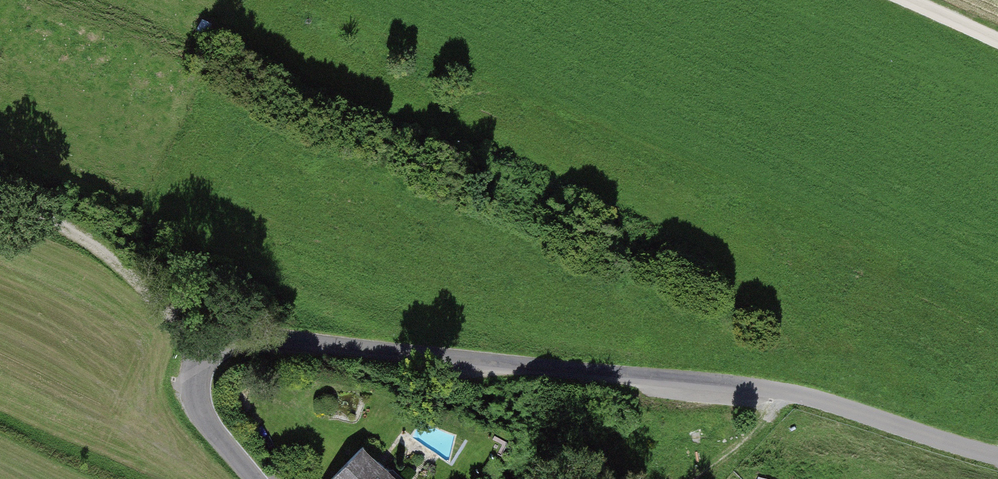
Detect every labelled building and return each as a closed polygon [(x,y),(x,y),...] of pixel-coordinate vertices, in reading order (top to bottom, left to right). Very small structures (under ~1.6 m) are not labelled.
[(362,440),(327,475),(331,478),(401,478),(362,440)]
